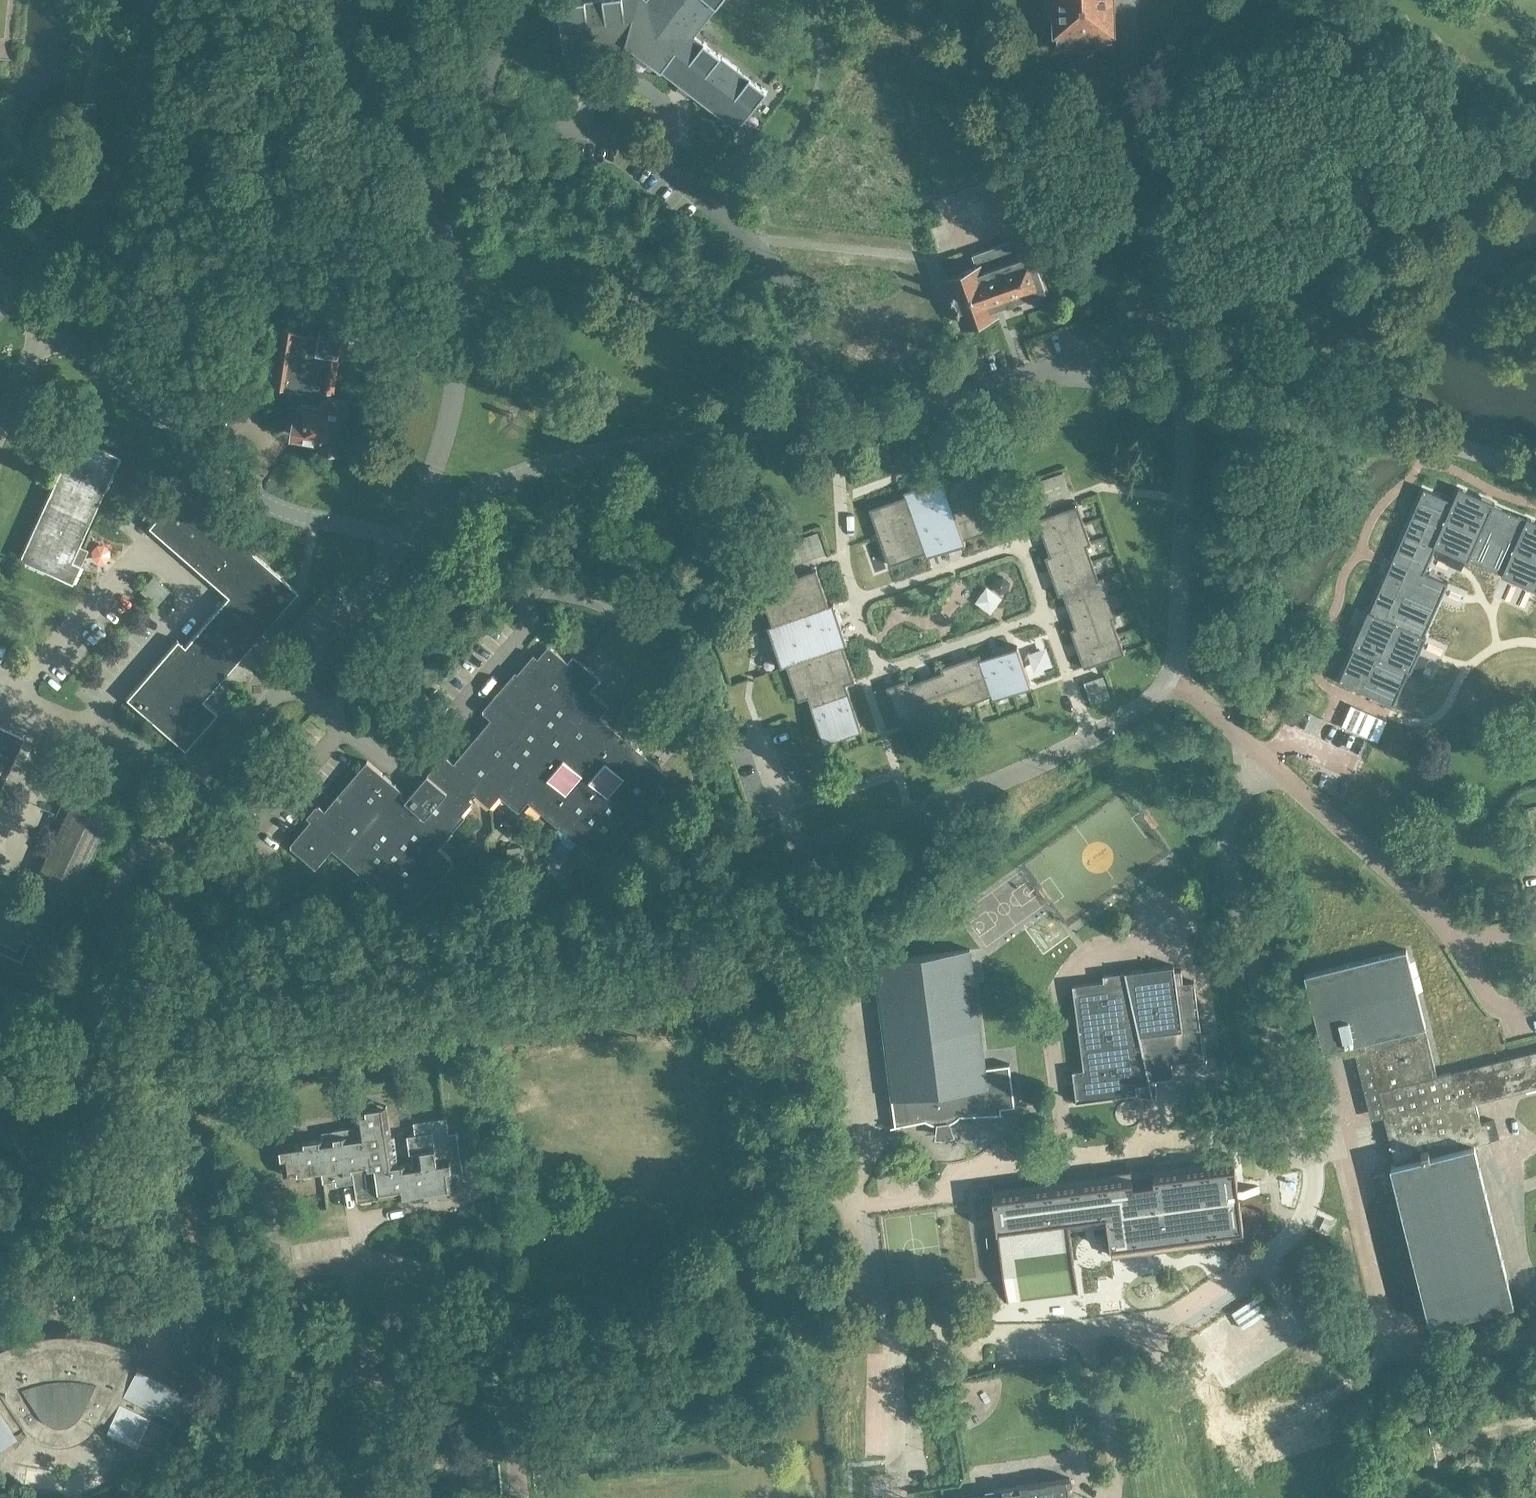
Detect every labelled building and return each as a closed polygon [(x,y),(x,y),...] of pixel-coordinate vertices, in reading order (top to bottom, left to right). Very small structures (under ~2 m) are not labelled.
[(712,16),(724,0),(593,0),(557,5),(563,54),(627,46),(635,52),(648,62),(738,131),(768,91),(696,36),(708,21),(712,16)] [(1058,47),(1058,48),(1106,46),(1106,45),(1113,44),(1112,19),(1115,16),(1114,6),(1112,3),(1112,0),(1057,0),(1058,47)] [(948,277),(948,278),(964,325),(996,314),(994,309),(1046,291),(1041,277),(1035,261),(1041,259),(1033,235),(1033,234),(971,255),(976,267),(948,277)] [(363,402),(351,400),(352,399),(332,396),(333,393),(335,393),(341,357),(347,358),(350,339),(341,326),(322,323),(321,327),(285,321),(274,387),(303,392),(302,398),(300,398),(298,415),(295,414),(291,436),(320,440),(319,446),(344,450),(348,424),(360,426),(363,402)] [(72,561),(79,545),(120,456),(75,436),(19,559),(72,583),(81,565),(72,561)] [(869,506),(890,562),(926,549),(927,554),(935,551),(966,539),(964,535),(1000,521),(980,465),(944,478),(942,474),(903,488),(905,493),(869,506)] [(1030,509),(1071,494),(1063,472),(1022,487),(1030,509)] [(1339,681),(1394,705),(1409,670),(1411,671),(1426,635),(1425,634),(1448,582),(1425,572),(1436,546),(1469,560),(1470,559),(1502,573),(1502,575),(1535,590),(1535,521),(1527,517),(1526,519),(1494,504),(1495,502),(1492,501),(1481,496),(1459,487),(1453,501),(1424,488),(1370,611),(1368,610),(1358,632),(1354,643),(1352,646),(1354,646),(1339,681)] [(177,639),(126,699),(127,700),(170,737),(184,749),(217,712),(202,700),(294,596),(297,592),(181,489),(171,500),(163,494),(142,518),(150,525),(149,526),(148,527),(228,596),(184,646),(177,639)] [(1126,651),(1119,632),(1113,615),(1117,613),(1103,574),(1099,576),(1087,542),(1091,541),(1077,502),(1036,517),(1049,553),(1045,554),(1059,593),(1063,591),(1069,609),(1075,625),(1071,627),(1085,666),(1126,651)] [(782,542),(790,565),(827,552),(817,528),(782,542)] [(846,640),(836,610),(834,604),(833,601),(832,602),(831,602),(828,603),(816,567),(759,586),(772,622),(767,624),(780,663),(785,661),(797,697),(806,694),(845,681),(854,678),(842,642),(846,640)] [(153,576),(140,591),(156,606),(170,591),(153,576)] [(311,820),(292,843),(292,847),(316,867),(333,848),(407,912),(411,912),(453,863),(453,859),(438,847),(465,816),(462,813),(472,801),(470,798),(474,792),(490,806),(500,795),(519,810),(528,800),(596,857),(604,847),(611,853),(626,834),(636,842),(659,816),(649,808),(665,789),(659,784),(667,774),(600,716),(609,705),(590,689),(600,678),(574,655),(568,661),(549,645),(538,658),(534,654),(518,673),(516,671),(484,709),(484,712),(492,719),(454,762),(447,756),(443,756),(428,774),(406,799),(401,795),(404,792),(368,761),(325,810),(320,805),(316,806),(308,816),(311,820)] [(1031,686),(1017,645),(981,658),(979,653),(941,667),(944,673),(908,686),(906,679),(887,686),(901,726),(917,721),(919,724),(958,711),(957,707),(989,696),(990,700),(1031,686)] [(426,673),(414,686),(423,693),(435,681),(426,673)] [(1103,676),(1084,682),(1092,704),(1111,697),(1103,676)] [(860,727),(847,688),(845,681),(806,694),(822,740),(860,727)] [(633,690),(625,700),(634,708),(643,699),(633,690)] [(1351,705),(1342,725),(1374,739),(1378,741),(1387,721),(1351,705)] [(24,736),(0,725),(0,788),(24,736)] [(59,906),(67,910),(68,910),(108,820),(70,802),(29,892),(59,906)] [(520,846),(508,848),(509,860),(521,859),(520,846)] [(67,910),(59,906),(55,915),(62,919),(67,910)] [(971,949),(895,959),(874,961),(878,993),(889,1083),(892,1100),(895,1125),(891,1126),(891,1127),(912,1123),(926,1120),(932,1123),(939,1124),(939,1135),(940,1135),(940,1133),(951,1132),(951,1133),(952,1133),(949,1123),(955,1120),(960,1115),(1003,1113),(1003,1112),(1002,1112),(1001,1107),(1016,1106),(1010,1064),(986,1067),(985,1052),(971,949)] [(1437,1075),(1424,1026),(1425,1025),(1407,950),(1317,972),(1305,975),(1324,1052),(1336,1049),(1337,1049),(1340,1048),(1366,1042),(1384,1117),(1396,1165),(1391,1166),(1393,1172),(1387,1173),(1373,1176),(1378,1197),(1383,1216),(1407,1307),(1427,1302),(1431,1318),(1513,1298),(1475,1144),(1499,1138),(1495,1121),(1482,1125),(1476,1103),(1501,1097),(1535,1088),(1535,1051),(1437,1075)] [(1132,1093),(1137,1087),(1136,1084),(1151,1083),(1150,1079),(1174,1076),(1172,1062),(1186,1060),(1188,1065),(1192,1067),(1196,1068),(1201,1066),(1204,1062),(1204,1057),(1202,1040),(1194,981),(1183,982),(1181,969),(1175,970),(1174,965),(1103,974),(1104,981),(1073,985),(1084,1069),(1073,1070),(1073,1071),(1077,1100),(1125,1094),(1132,1093)] [(460,1084),(263,1122),(274,1174),(309,1167),(311,1174),(347,1167),(346,1160),(399,1150),(400,1157),(436,1150),(435,1143),(490,1134),(488,1118),(522,1112),(523,1118),(560,1111),(559,1105),(611,1094),(612,1101),(649,1094),(649,1088),(684,1082),(674,1028),(457,1070),(460,1084)] [(1090,1175),(1089,1175),(1089,1181),(1077,1182),(1076,1176),(1075,1176),(1076,1182),(1063,1184),(1063,1178),(1061,1178),(1062,1184),(1050,1186),(1049,1180),(1048,1180),(1048,1186),(1036,1188),(1035,1182),(1034,1182),(1035,1188),(1022,1189),(1021,1183),(1020,1184),(1021,1190),(1009,1191),(1008,1185),(1007,1185),(1007,1191),(995,1193),(994,1187),(992,1187),(1007,1304),(1009,1304),(1007,1291),(1075,1282),(1077,1295),(1078,1295),(1069,1224),(1107,1219),(1112,1256),(1114,1256),(1113,1250),(1128,1248),(1128,1254),(1130,1254),(1129,1247),(1140,1246),(1140,1252),(1142,1252),(1141,1246),(1151,1244),(1152,1251),(1154,1251),(1153,1244),(1163,1243),(1164,1249),(1165,1249),(1165,1243),(1175,1242),(1176,1248),(1177,1248),(1177,1242),(1187,1240),(1188,1246),(1189,1246),(1189,1240),(1201,1238),(1202,1244),(1203,1244),(1202,1238),(1215,1237),(1215,1243),(1217,1242),(1216,1236),(1228,1235),(1229,1241),(1230,1241),(1230,1235),(1242,1233),(1243,1239),(1245,1239),(1234,1156),(1232,1156),(1232,1157),(1220,1158),(1218,1158),(1206,1160),(1206,1159),(1205,1160),(1192,1162),(1192,1161),(1191,1161),(1191,1162),(1179,1163),(1177,1163),(1177,1164),(1167,1165),(1165,1165),(1155,1167),(1155,1166),(1153,1166),(1154,1173),(1133,1175),(1132,1169),(1130,1169),(1130,1175),(1118,1177),(1117,1171),(1116,1171),(1117,1177),(1104,1179),(1104,1173),(1102,1173),(1103,1179),(1091,1181),(1090,1175)] [(1244,1329),(1271,1311),(1260,1294),(1233,1312),(1244,1329)] [(99,1335),(94,1334),(91,1333),(88,1333),(86,1333),(78,1332),(69,1331),(61,1331),(53,1332),(49,1332),(45,1332),(39,1333),(33,1334),(27,1336),(24,1336),(21,1337),(17,1338),(13,1340),(10,1341),(6,1343),(2,1344),(0,1345),(0,1441),(7,1436),(14,1432),(13,1431),(22,1424),(25,1427),(27,1430),(30,1432),(33,1434),(36,1436),(40,1438),(43,1439),(47,1440),(50,1441),(54,1441),(57,1441),(61,1441),(65,1441),(68,1440),(72,1439),(75,1438),(79,1436),(82,1435),(85,1432),(88,1430),(90,1428),(93,1425),(95,1422),(97,1419),(107,1424),(107,1425),(114,1428),(160,1451),(189,1391),(136,1365),(135,1367),(125,1362),(133,1347),(127,1344),(121,1342),(115,1340),(109,1338),(106,1337),(104,1336),(99,1335)] [(1278,1392),(1258,1396),(1260,1405),(1280,1401),(1278,1392)] [(1440,1421),(1431,1424),(1436,1445),(1445,1442),(1440,1421)] [(1064,1497),(1075,1496),(1072,1478),(1062,1480),(1062,1479),(1048,1481),(1048,1482),(1029,1485),(1029,1484),(1004,1488),(1004,1493),(974,1497),(1064,1497)]
